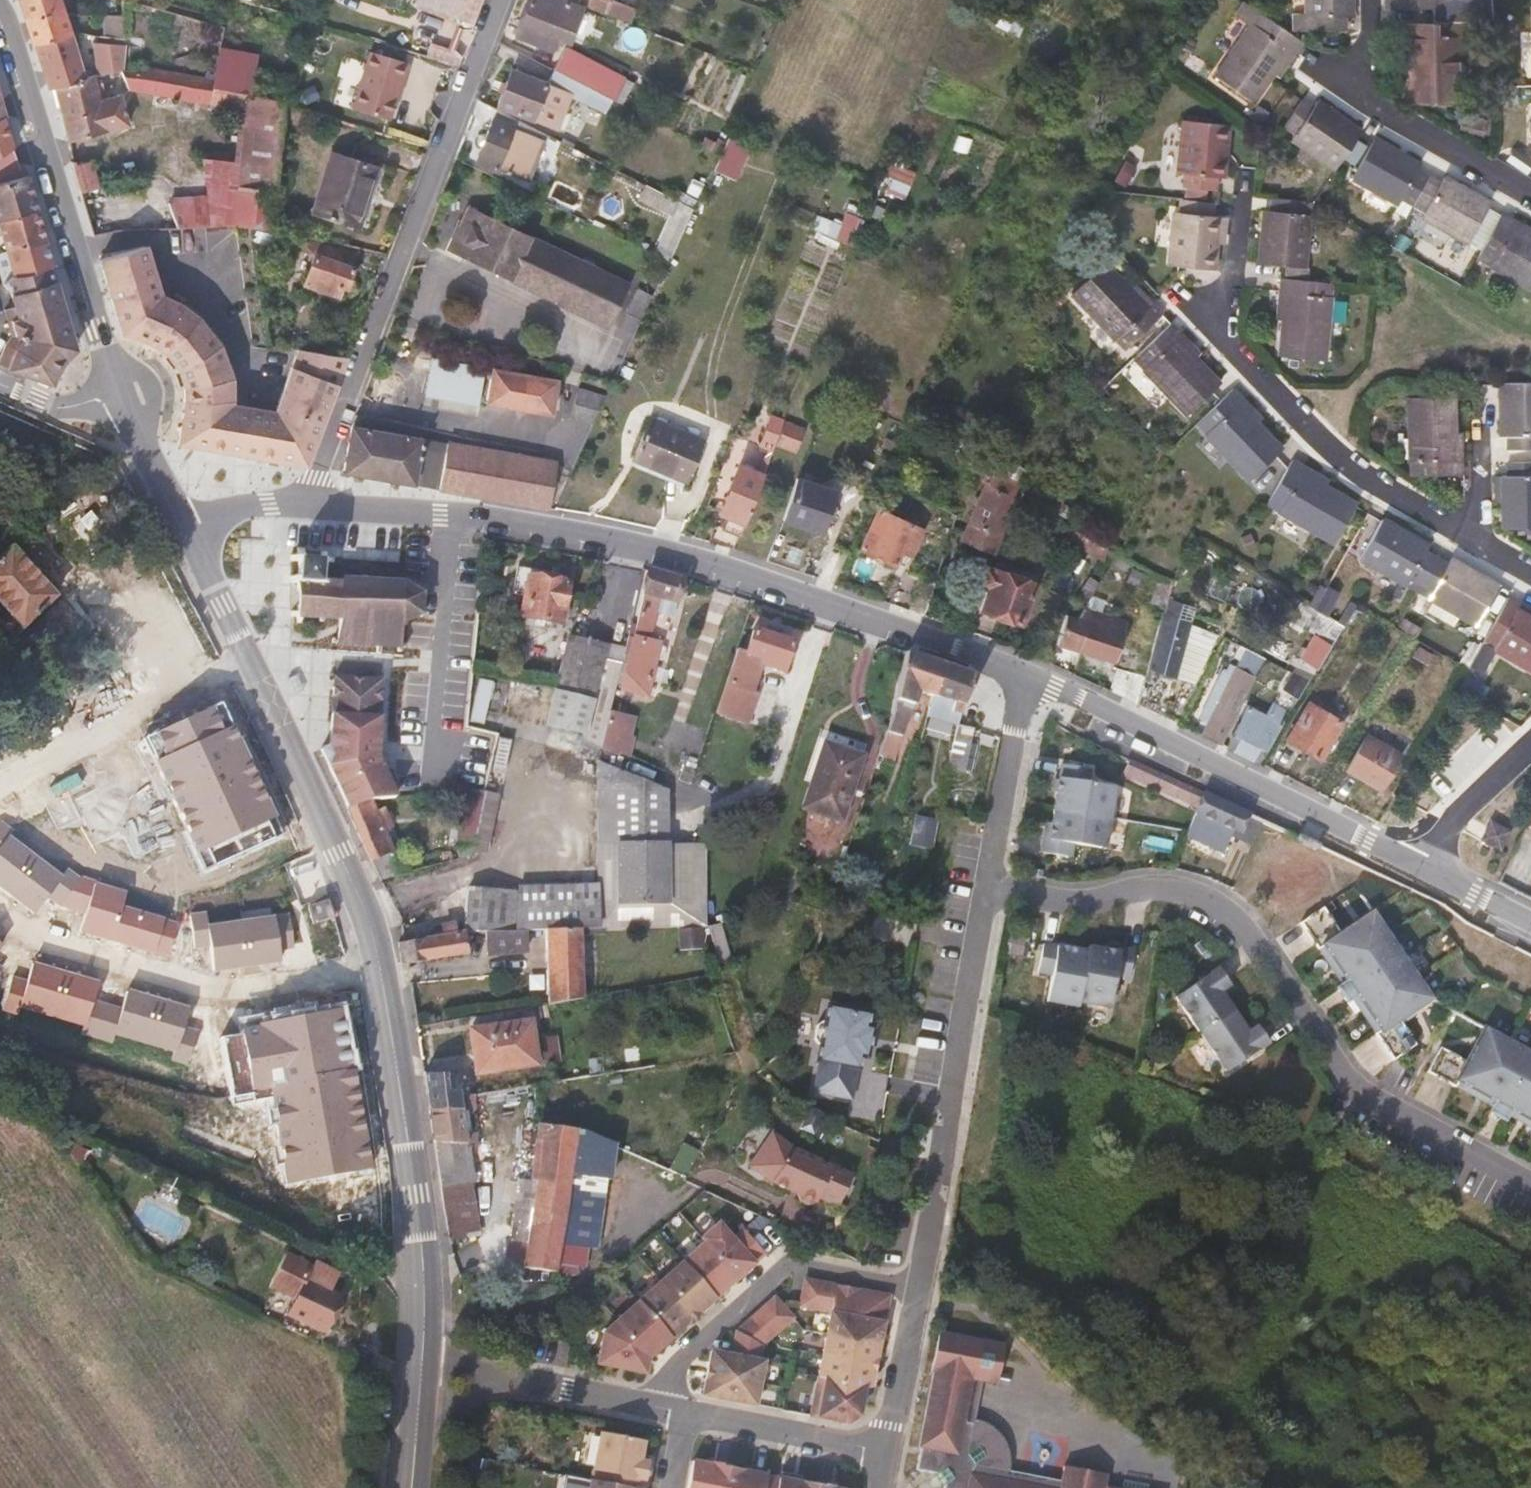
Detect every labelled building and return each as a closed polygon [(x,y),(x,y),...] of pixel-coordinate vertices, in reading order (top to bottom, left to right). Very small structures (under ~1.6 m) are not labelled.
[(61,0),(19,0),(32,44),(71,35),(61,0)] [(455,16),(475,21),(484,0),(413,0),(412,5),(455,16)] [(561,4),(551,1),(551,0),(528,0),(515,35),(535,43),(540,33),(551,38),(558,20),(555,19),(561,4)] [(1306,17),(1312,18),(1313,31),(1347,30),(1347,17),(1352,16),(1352,0),(1306,0),(1306,17)] [(1391,10),(1443,9),(1443,0),(1391,0),(1391,10)] [(1302,42),(1258,12),(1244,3),(1234,15),(1249,26),(1214,76),(1251,102),(1272,73),(1278,77),(1288,63),(1302,42)] [(123,38),(122,17),(104,16),(103,35),(123,38)] [(1400,23),(1401,38),(1401,66),(1409,65),(1410,102),(1455,101),(1454,37),(1468,37),(1468,22),(1400,23)] [(453,70),(466,38),(439,27),(425,59),(453,70)] [(84,79),(71,35),(32,44),(35,46),(48,89),(54,87),(84,79)] [(123,69),(125,38),(123,38),(103,35),(103,74),(118,71),(120,72),(123,69)] [(611,100),(624,78),(608,70),(565,46),(552,70),(595,92),(609,99),(611,100)] [(249,94),(256,55),(218,48),(212,79),(211,86),(246,93),(249,94)] [(408,64),(401,62),(366,51),(348,108),(383,118),(391,96),(397,98),(408,64)] [(211,86),(212,79),(145,65),(144,71),(123,69),(120,72),(127,88),(206,102),(243,113),(246,93),(211,86)] [(554,129),(568,94),(510,71),(497,105),(554,129)] [(99,99),(93,78),(84,79),(54,87),(67,141),(126,126),(119,94),(99,99)] [(605,108),(609,99),(595,92),(591,100),(605,108)] [(269,231),(284,102),(249,94),(246,93),(243,113),(237,166),(231,224),(269,231)] [(1335,113),(1317,101),(1313,106),(1302,98),(1283,127),(1294,134),(1291,139),(1335,169),(1360,131),(1335,113)] [(524,182),(546,140),(528,132),(532,127),(496,109),(474,161),(524,182)] [(12,148),(4,117),(0,119),(0,156),(12,148)] [(1484,136),(1488,120),(1479,118),(1478,120),(1463,117),(1460,130),(1484,136)] [(1224,162),(1228,125),(1183,120),(1177,173),(1183,174),(1182,187),(1215,190),(1216,178),(1223,178),(1224,162)] [(727,138),(714,174),(738,182),(751,147),(727,138)] [(1385,211),(1391,201),(1397,205),(1401,198),(1414,205),(1430,177),(1418,169),(1420,164),(1399,153),(1373,138),(1350,178),(1365,186),(1359,195),(1385,211)] [(579,168),(586,155),(563,143),(556,157),(579,168)] [(30,181),(26,173),(23,168),(20,168),(12,148),(0,156),(0,220),(37,211),(30,181)] [(356,225),(374,167),(329,152),(311,212),(356,225)] [(1122,184),(1133,164),(1122,157),(1110,178),(1122,184)] [(231,224),(237,166),(206,162),(209,200),(211,224),(231,224)] [(97,185),(91,163),(73,167),(79,190),(97,185)] [(1467,243),(1489,203),(1462,188),(1444,178),(1440,182),(1430,177),(1414,205),(1424,212),(1421,217),(1467,243)] [(177,226),(172,202),(167,185),(97,185),(79,190),(92,233),(116,227),(177,226)] [(1304,268),(1310,215),(1303,215),(1305,201),(1271,198),(1269,211),(1263,210),(1261,234),(1258,263),(1304,268)] [(1216,242),(1219,217),(1213,216),(1214,203),(1180,199),(1179,212),(1173,212),(1168,266),(1213,269),(1216,242)] [(211,224),(209,200),(172,202),(177,226),(211,224)] [(606,327),(621,297),(627,284),(467,207),(447,248),(456,254),(563,305),(606,327)] [(37,211),(0,220),(0,233),(1,233),(6,251),(0,253),(0,266),(1,269),(10,268),(12,274),(47,265),(51,263),(37,211)] [(1502,212),(1477,259),(1530,288),(1530,228),(1502,212)] [(844,213),(839,226),(817,217),(810,233),(852,250),(863,221),(844,213)] [(272,247),(274,234),(250,229),(252,244),(272,247)] [(344,289),(358,251),(298,239),(294,249),(311,255),(301,282),(334,294),(337,286),(344,289)] [(179,439),(304,463),(318,421),(323,411),(345,354),(296,348),(273,408),(230,401),(230,390),(229,377),(227,363),(222,347),(215,334),(208,325),(198,315),(188,307),(177,301),(161,294),(146,245),(98,259),(117,324),(120,331),(126,331),(135,333),(142,334),(151,338),(167,352),(174,362),(179,372),(183,384),(185,396),(184,413),(179,439)] [(1162,313),(1134,282),(1128,288),(1103,262),(1071,293),(1125,349),(1162,313)] [(7,324),(12,336),(7,344),(0,360),(0,366),(27,376),(54,385),(54,369),(58,363),(61,357),(66,351),(71,349),(75,348),(62,303),(47,265),(12,274),(2,282),(8,290),(14,309),(4,312),(7,324)] [(1275,319),(1283,320),(1279,357),(1324,361),(1332,284),(1280,277),(1275,319)] [(639,321),(650,296),(636,289),(623,312),(639,321)] [(1219,383),(1194,358),(1200,352),(1171,322),(1132,358),(1186,415),(1219,383)] [(388,362),(394,346),(383,342),(377,358),(388,362)] [(483,402),(490,366),(405,350),(399,386),(483,402)] [(550,413),(556,380),(493,368),(486,402),(550,413)] [(1499,384),(1500,437),(1506,437),(1507,450),(1530,450),(1530,383),(1499,384)] [(592,424),(604,397),(578,387),(568,419),(592,424)] [(1280,449),(1256,423),(1262,417),(1233,387),(1194,424),(1248,479),(1280,449)] [(1453,459),(1453,432),(1452,397),(1407,398),(1408,475),(1461,475),(1461,459),(1453,459)] [(555,463),(486,450),(399,434),(401,422),(355,415),(351,423),(342,471),(374,476),(392,479),(545,507),(555,463)] [(774,444),(782,422),(770,417),(761,438),(774,444)] [(682,481),(699,441),(648,420),(630,459),(682,481)] [(792,451),(801,429),(782,422),(774,444),(792,451)] [(1453,459),(1461,459),(1461,432),(1453,432),(1453,459)] [(770,451),(774,444),(761,438),(758,446),(766,449),(770,451)] [(732,549),(737,535),(760,477),(770,451),(766,449),(756,475),(737,467),(717,514),(726,518),(721,527),(713,524),(706,542),(732,549)] [(1328,479),(1305,466),(1292,459),(1266,504),(1333,542),(1356,503),(1324,486),(1328,479)] [(1507,461),(1507,474),(1501,474),(1501,498),(1502,529),(1530,528),(1530,461),(1507,461)] [(992,553),(1013,496),(1011,496),(1019,482),(993,468),(995,465),(988,462),(983,473),(987,477),(958,539),(992,553)] [(819,531),(832,490),(795,479),(783,520),(819,531)] [(908,555),(919,529),(875,510),(857,548),(892,564),(899,551),(908,555)] [(1420,587),(1437,557),(1425,550),(1428,544),(1406,532),(1382,518),(1359,558),(1405,584),(1408,580),(1420,587)] [(1069,545),(1076,532),(1069,528),(1061,541),(1069,545)] [(1117,554),(1076,532),(1069,545),(1109,567),(1117,554)] [(23,619),(61,584),(14,534),(0,546),(0,594),(23,619)] [(1472,570),(1451,558),(1448,563),(1437,557),(1420,587),(1431,594),(1429,598),(1474,624),(1497,584),(1472,570)] [(431,596),(411,581),(339,576),(338,582),(319,579),(320,559),(295,558),(290,616),(312,618),(311,642),(377,647),(400,648),(401,635),(403,626),(412,626),(430,618),(431,596)] [(995,558),(992,566),(986,563),(979,582),(987,586),(977,610),(1016,625),(1032,580),(1035,572),(995,558)] [(671,616),(680,580),(647,572),(634,628),(651,632),(656,612),(671,616)] [(1086,601),(1098,583),(1087,576),(1075,592),(1086,601)] [(560,624),(568,585),(527,577),(519,616),(560,624)] [(1520,603),(1508,596),(1480,641),(1530,671),(1530,618),(1516,609),(1520,603)] [(1530,618),(1530,609),(1520,603),(1516,609),(1530,618)] [(1076,650),(1086,620),(1093,623),(1095,617),(1114,622),(1118,618),(1083,606),(1075,618),(1064,615),(1056,643),(1076,650)] [(1174,677),(1190,621),(1163,612),(1147,669),(1173,678),(1174,677)] [(1112,660),(1125,620),(1118,618),(1114,622),(1095,617),(1093,623),(1086,620),(1076,650),(1112,660)] [(1418,628),(1404,619),(1398,627),(1413,636),(1418,628)] [(1198,671),(1210,627),(1190,621),(1174,677),(1188,682),(1195,669),(1198,671)] [(663,650),(657,647),(657,645),(648,642),(651,632),(634,628),(629,626),(624,648),(619,666),(627,668),(623,689),(645,695),(654,660),(661,660),(663,650)] [(782,671),(791,642),(753,629),(745,651),(736,648),(714,713),(744,724),(755,693),(749,691),(759,664),(782,671)] [(1315,668),(1329,646),(1311,636),(1297,658),(1315,668)] [(570,707),(573,697),(591,701),(582,738),(600,746),(608,716),(619,666),(624,648),(606,643),(604,651),(568,642),(551,703),(570,707)] [(1255,677),(1265,657),(1244,647),(1234,665),(1255,677)] [(931,697),(941,671),(946,667),(904,653),(896,697),(877,756),(892,760),(916,692),(931,697)] [(1220,743),(1255,677),(1234,665),(1228,675),(1221,671),(1196,717),(1206,722),(1200,732),(1220,743)] [(959,713),(974,677),(946,667),(941,671),(931,697),(925,718),(956,725),(959,713)] [(1180,722),(1205,675),(1198,671),(1195,669),(1188,682),(1168,718),(1180,722)] [(1296,700),(1308,679),(1291,671),(1280,691),(1296,700)] [(486,703),(490,678),(477,676),(470,719),(481,720),(483,702),(486,703)] [(1479,686),(1466,678),(1461,686),(1474,695),(1479,686)] [(387,683),(336,679),(329,760),(344,808),(373,807),(406,800),(384,765),(387,683)] [(1163,715),(1171,688),(1144,680),(1136,702),(1163,715)] [(1318,759),(1341,723),(1309,702),(1285,738),(1318,759)] [(190,718),(145,739),(206,868),(282,832),(221,704),(209,709),(190,718)] [(1257,761),(1286,714),(1271,705),(1264,716),(1247,706),(1226,745),(1257,761)] [(618,739),(623,720),(608,716),(600,746),(616,752),(617,750),(623,752),(626,742),(618,739)] [(839,822),(865,745),(827,732),(801,809),(839,822)] [(1378,790),(1399,755),(1366,734),(1345,769),(1378,790)] [(502,771),(510,739),(499,736),(492,769),(502,771)] [(667,843),(667,790),(598,759),(597,843),(667,843)] [(1201,795),(1126,761),(1121,773),(1190,805),(1187,810),(1193,812),(1201,795)] [(1106,819),(1112,787),(1084,783),(1086,770),(1058,765),(1051,810),(1106,819)] [(466,790),(456,849),(457,859),(469,856),(471,853),(471,851),(481,808),(485,792),(471,789),(466,790)] [(484,852),(498,794),(485,792),(481,808),(471,851),(471,853),(484,852)] [(1248,847),(1259,823),(1244,816),(1245,814),(1201,795),(1193,812),(1182,837),(1220,854),(1228,837),(1248,847)] [(384,831),(389,829),(382,811),(377,813),(373,807),(344,808),(380,881),(406,873),(401,849),(392,852),(384,831)] [(1101,849),(1106,819),(1051,810),(1046,840),(1041,839),(1039,853),(1068,859),(1071,844),(1101,849)] [(907,843),(931,846),(935,816),(911,813),(907,843)] [(1525,825),(1496,883),(1530,900),(1530,815),(1525,825)] [(3,820),(0,824),(0,887),(8,893),(38,853),(12,834),(15,829),(3,820)] [(1500,852),(1509,833),(1489,823),(1480,842),(1500,852)] [(703,927),(701,845),(667,843),(597,843),(598,883),(596,928),(703,927)] [(61,903),(80,877),(68,868),(64,872),(38,853),(9,894),(21,902),(35,913),(48,894),(61,903)] [(128,891),(80,877),(61,903),(89,912),(83,932),(100,937),(113,941),(123,905),(128,891)] [(596,928),(598,883),(516,886),(516,891),(513,930),(545,929),(580,929),(596,928)] [(513,930),(516,891),(467,888),(464,930),(513,930)] [(180,922),(123,905),(113,941),(145,950),(170,958),(180,922)] [(1430,1000),(1369,911),(1338,933),(1321,909),(1298,924),(1316,950),(1321,947),(1345,982),(1335,989),(1345,1002),(1354,996),(1377,1031),(1372,1035),(1391,1061),(1413,1046),(1397,1021),(1430,1000)] [(243,919),(249,966),(268,964),(281,962),(279,947),(295,945),(291,913),(243,919)] [(209,915),(194,916),(198,950),(213,948),(216,970),(234,968),(249,966),(243,919),(210,923),(209,915)] [(468,954),(464,930),(455,931),(453,923),(439,925),(440,934),(397,942),(402,965),(407,965),(468,954)] [(730,958),(721,925),(709,927),(720,964),(729,961),(730,958)] [(582,997),(580,929),(545,929),(547,1003),(582,997)] [(1077,1004),(1085,953),(1040,945),(1035,974),(1048,976),(1044,1003),(1076,1009),(1077,1004)] [(1127,980),(1131,952),(1117,949),(1116,954),(1087,948),(1085,953),(1077,1004),(1107,1009),(1113,979),(1127,980)] [(13,978),(3,1010),(18,1015),(21,1006),(53,1016),(67,970),(51,966),(34,961),(27,982),(13,978)] [(1231,1014),(1217,993),(1226,986),(1215,969),(1172,998),(1197,1036),(1231,1014)] [(84,1034),(99,1038),(108,1006),(93,1001),(100,980),(84,975),(67,970),(53,1016),(86,1025),(84,1034)] [(108,1006),(99,1038),(114,1042),(116,1034),(149,1044),(162,998),(147,993),(129,988),(123,1010),(108,1006)] [(178,1061),(194,1065),(203,1033),(188,1029),(194,1007),(182,1003),(162,998),(149,1044),(181,1053),(178,1061)] [(288,1183),(373,1168),(344,1003),(303,1010),(242,1020),(244,1032),(224,1036),(235,1102),(272,1095),(288,1183)] [(869,1015),(849,1011),(825,1007),(808,1094),(849,1102),(855,1072),(857,1072),(860,1059),(865,1061),(872,1030),(866,1028),(869,1015)] [(1223,1073),(1265,1045),(1254,1027),(1244,1033),(1231,1014),(1197,1036),(1223,1073)] [(535,1063),(529,1020),(471,1029),(477,1071),(535,1063)] [(1483,1028),(1463,1062),(1438,1048),(1424,1072),(1452,1088),(1456,1082),(1493,1103),(1488,1112),(1501,1121),(1508,1110),(1530,1123),(1530,1055),(1483,1028)] [(447,1090),(444,1069),(424,1072),(426,1089),(429,1107),(461,1106),(460,1093),(459,1088),(447,1090)] [(474,1105),(472,1092),(460,1093),(461,1106),(474,1105)] [(434,1142),(467,1142),(479,1140),(477,1131),(465,1133),(461,1106),(429,1107),(432,1127),(434,1142)] [(556,1262),(576,1128),(538,1121),(530,1178),(519,1177),(509,1237),(526,1239),(522,1266),(554,1272),(556,1262)] [(601,1249),(617,1146),(576,1128),(556,1262),(588,1267),(591,1248),(601,1249)] [(805,1204),(810,1195),(825,1168),(794,1151),(769,1134),(746,1164),(772,1183),(793,1193),(796,1200),(805,1204)] [(474,1182),(467,1142),(434,1142),(441,1187),(449,1239),(480,1234),(472,1183),(474,1182)] [(848,1176),(825,1168),(810,1195),(833,1207),(848,1176)] [(764,1249),(740,1224),(728,1233),(713,1218),(698,1232),(702,1236),(736,1274),(764,1249)] [(736,1274),(702,1236),(678,1256),(712,1294),(736,1274)] [(327,1290),(335,1272),(313,1262),(312,1266),(286,1253),(270,1287),(296,1299),(289,1314),(322,1331),(325,1325),(339,1296),(327,1290)] [(712,1294),(678,1256),(656,1277),(690,1314),(712,1294)] [(882,1318),(887,1291),(803,1275),(799,1302),(829,1309),(882,1318)] [(690,1314),(656,1277),(634,1297),(668,1334),(690,1314)] [(761,1342),(794,1314),(774,1293),(736,1329),(761,1342)] [(668,1334),(634,1297),(612,1317),(646,1354),(668,1334)] [(878,1340),(882,1318),(829,1309),(826,1330),(878,1340)] [(646,1354),(612,1317),(602,1326),(595,1357),(644,1368),(646,1354)] [(348,1358),(357,1340),(325,1325),(322,1331),(316,1342),(348,1358)] [(942,1487),(1145,1487),(1105,1482),(1107,1468),(1060,1461),(1058,1476),(1002,1468),(1009,1424),(972,1419),(978,1379),(996,1381),(1002,1337),(934,1327),(913,1467),(945,1472),(942,1487)] [(759,1380),(762,1359),(759,1359),(761,1342),(736,1329),(731,1352),(709,1348),(705,1370),(757,1379),(759,1380)] [(874,1363),(878,1340),(826,1330),(821,1354),(874,1363)] [(871,1381),(874,1363),(821,1354),(818,1373),(864,1381),(871,1381)] [(755,1403),(757,1379),(705,1370),(701,1393),(755,1403)] [(858,1412),(864,1381),(818,1373),(810,1414),(847,1420),(858,1412)] [(590,1469),(588,1477),(639,1487),(644,1487),(646,1481),(650,1466),(635,1461),(639,1438),(596,1431),(590,1469)] [(728,1457),(707,1453),(706,1457),(689,1453),(684,1487),(723,1487),(728,1457)] [(761,1466),(728,1457),(723,1487),(758,1487),(761,1466)] [(811,1474),(769,1466),(766,1487),(809,1487),(811,1474)] [(846,1480),(811,1474),(809,1487),(845,1487),(846,1480)] [(588,1477),(587,1487),(639,1487),(588,1477)]
